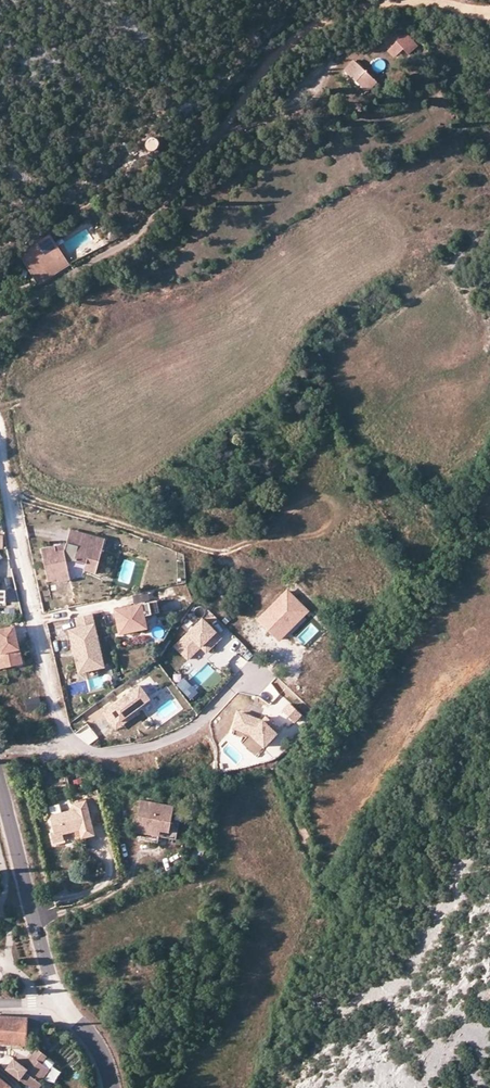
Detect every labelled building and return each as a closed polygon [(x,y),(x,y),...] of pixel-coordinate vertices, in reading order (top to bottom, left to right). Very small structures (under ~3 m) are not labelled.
[(405,32),(389,49),(395,55),(404,47),(408,52),(415,46),(410,41),(412,39),(405,32)] [(354,58),(344,68),(366,89),(375,79),(354,58)] [(158,136),(154,132),(150,132),(146,134),(144,139),(145,143),(148,147),(153,147),(157,145),(159,140),(158,136)] [(49,231),(17,253),(38,283),(69,261),(49,231)] [(89,547),(93,534),(70,528),(67,541),(89,547)] [(56,550),(55,545),(41,548),(48,580),(57,578),(58,580),(70,578),(67,561),(75,559),(86,562),(88,557),(99,560),(105,537),(93,534),(89,547),(67,541),(66,543),(65,549),(56,550)] [(96,572),(99,560),(88,557),(86,562),(85,569),(96,572)] [(279,641),(309,611),(287,590),(258,620),(279,641)] [(114,610),(120,635),(136,631),(134,620),(143,617),(159,613),(155,600),(114,610)] [(98,668),(105,667),(92,614),(76,618),(78,629),(69,631),(80,673),(86,671),(98,668)] [(134,620),(136,631),(146,628),(143,617),(134,620)] [(206,653),(221,637),(202,618),(174,647),(186,659),(199,646),(206,653)] [(23,664),(14,627),(0,630),(0,650),(1,650),(5,668),(23,664)] [(226,664),(238,673),(247,661),(235,652),(226,664)] [(100,677),(98,668),(86,671),(88,680),(100,677)] [(182,693),(191,690),(188,681),(179,684),(182,693)] [(139,683),(109,705),(114,712),(119,719),(130,710),(149,697),(139,683)] [(43,706),(40,695),(27,698),(30,709),(43,706)] [(292,720),(299,712),(286,701),(280,709),(292,720)] [(114,712),(109,705),(102,710),(107,717),(114,712)] [(260,717),(236,709),(231,724),(248,730),(262,743),(278,727),(263,713),(260,717)] [(115,728),(133,715),(130,710),(112,724),(115,728)] [(119,719),(114,712),(107,717),(112,724),(119,719)] [(86,723),(75,733),(86,744),(96,734),(86,723)] [(160,836),(161,835),(162,827),(167,828),(169,818),(171,803),(140,798),(135,832),(160,836)] [(71,803),(72,808),(49,814),(53,831),(61,829),(62,832),(78,828),(80,836),(92,834),(83,800),(71,803)] [(176,820),(169,818),(167,828),(166,836),(174,837),(176,820)] [(305,827),(300,829),(305,839),(309,837),(305,827)] [(62,832),(61,829),(53,831),(50,832),(53,843),(64,840),(62,832)] [(0,1015),(0,1042),(26,1042),(26,1015),(0,1015)] [(38,1062),(45,1053),(36,1046),(22,1065),(13,1058),(5,1068),(33,1087),(47,1068),(38,1062)] [(54,1059),(45,1053),(38,1062),(47,1068),(54,1059)] [(9,1082),(0,1076),(0,1087),(4,1087),(9,1082)]
